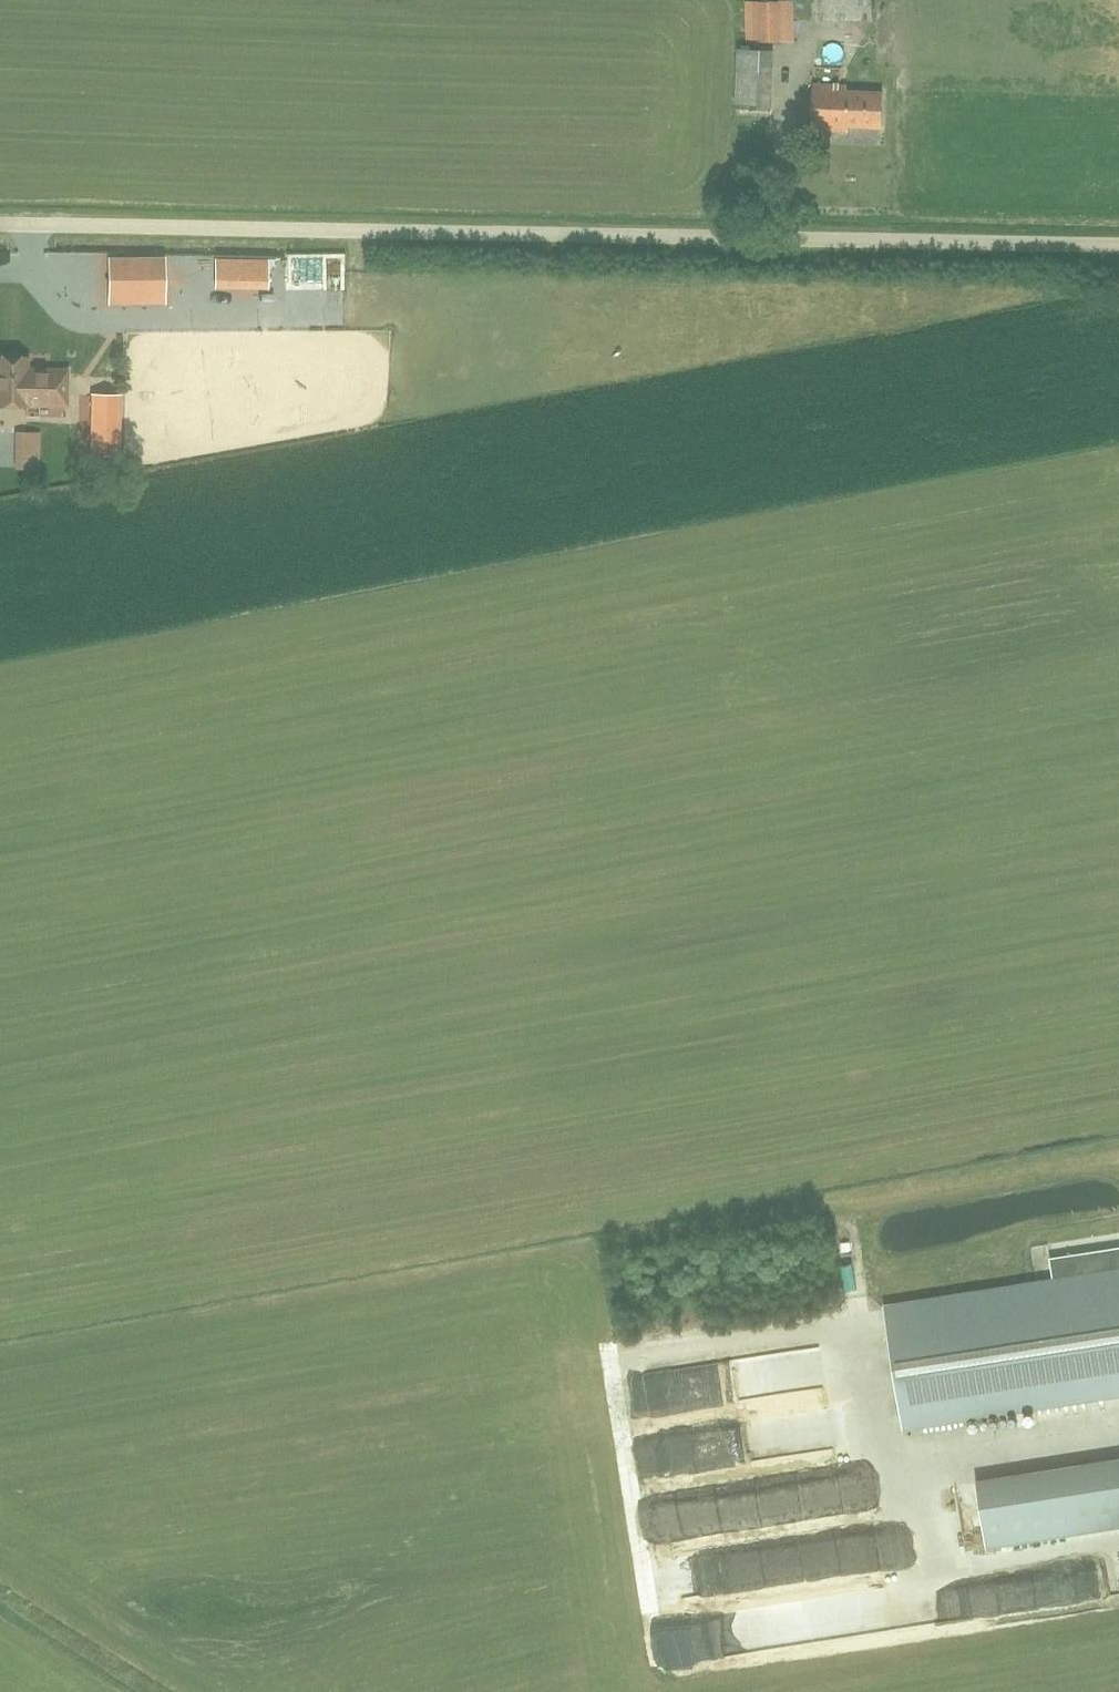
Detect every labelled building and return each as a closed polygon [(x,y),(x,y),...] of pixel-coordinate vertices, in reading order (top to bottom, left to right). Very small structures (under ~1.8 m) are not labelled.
[(747,42),(794,42),(793,2),(747,2),(747,42)] [(771,110),(772,88),(761,88),(762,51),(739,51),(737,109),(771,110)] [(881,129),(882,92),(846,91),(847,87),(813,85),(812,131),(847,133),(847,127),(881,129)] [(268,259),(215,261),(216,285),(269,283),(268,259)] [(163,300),(163,260),(109,260),(110,300),(163,300)] [(110,317),(109,297),(64,299),(65,319),(110,317)] [(68,371),(28,370),(28,358),(0,358),(0,405),(27,406),(27,404),(67,405),(68,371)] [(93,425),(92,454),(119,454),(119,426),(93,425)] [(41,465),(42,449),(42,429),(17,428),(17,465),(41,465)] [(1088,1277),(1088,1280),(886,1312),(904,1426),(1118,1392),(1118,1272),(1088,1277)] [(846,1450),(841,1415),(728,1431),(733,1466),(846,1450)] [(976,1483),(987,1549),(1118,1528),(1118,1460),(976,1483)] [(722,1495),(727,1526),(783,1517),(778,1486),(722,1495)] [(701,1534),(700,1502),(674,1503),(675,1535),(701,1534)] [(769,1554),(672,1567),(677,1604),(749,1594),(748,1584),(805,1576),(847,1570),(842,1532),(856,1530),(854,1515),(765,1527),(769,1554)] [(842,1634),(840,1608),(861,1607),(861,1600),(789,1603),(790,1637),(842,1634)] [(691,1659),(758,1653),(755,1625),(688,1631),(691,1659)]
